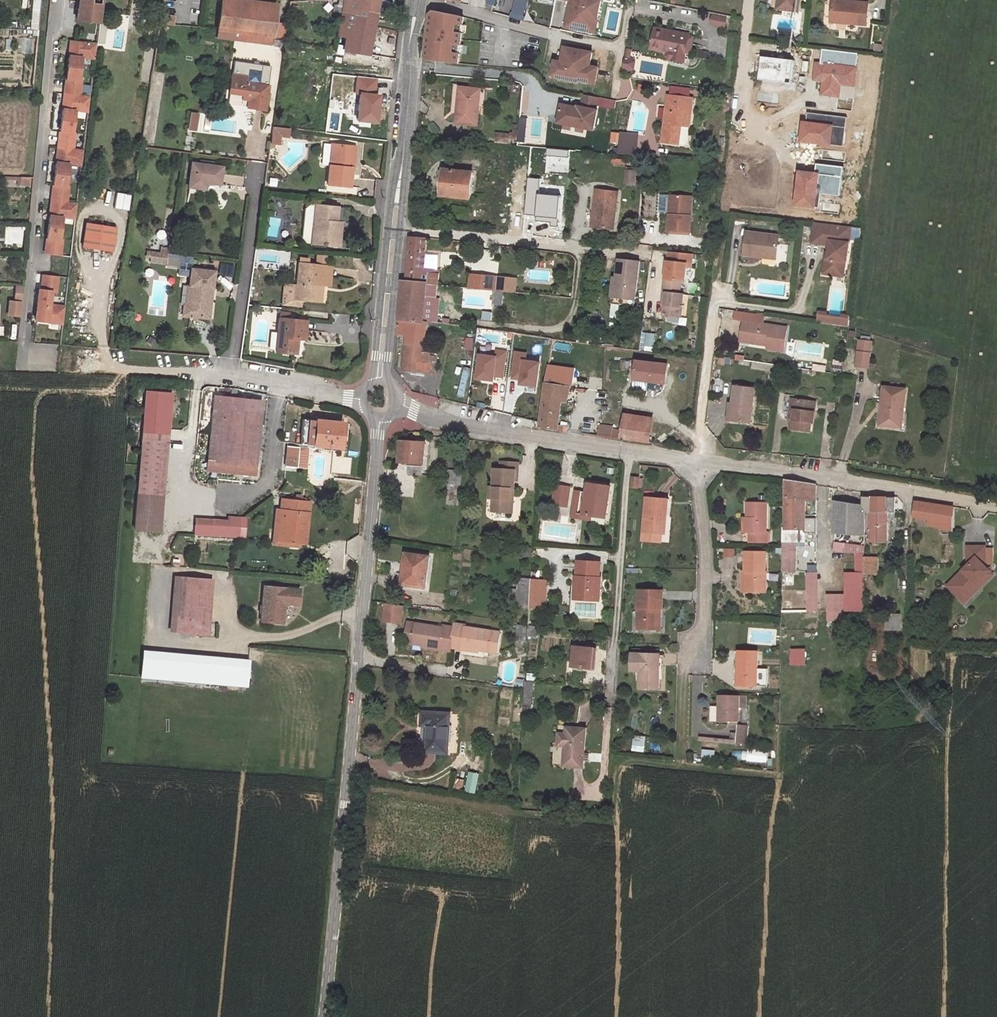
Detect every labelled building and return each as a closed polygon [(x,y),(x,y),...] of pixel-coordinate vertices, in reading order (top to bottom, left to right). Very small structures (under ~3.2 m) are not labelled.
[(379,0),(346,0),(343,12),(376,19),(379,0)] [(590,0),(559,0),(570,2),(564,29),(596,35),(602,2),(590,0)] [(777,10),(796,12),(798,0),(778,0),(777,10)] [(276,9),(221,1),(218,29),(246,33),(256,35),(272,37),(273,37),(276,9)] [(866,5),(831,1),(830,19),(844,20),(843,24),(864,26),(866,5)] [(82,2),(80,20),(98,22),(100,4),(82,2)] [(427,60),(458,63),(459,53),(455,53),(457,45),(460,45),(461,39),(462,32),(458,32),(459,24),(463,25),(464,16),(459,15),(434,9),(431,12),(425,58),(427,60)] [(343,51),(368,55),(376,19),(343,12),(341,23),(338,36),(345,38),(343,51)] [(174,15),(161,13),(159,21),(173,23),(174,15)] [(711,13),(709,24),(724,28),(727,16),(711,13)] [(389,22),(387,31),(396,33),(398,24),(389,22)] [(689,37),(655,30),(651,50),(667,53),(666,57),(669,60),(672,61),(675,59),(676,55),(684,56),(685,56),(689,37)] [(246,33),(245,43),(254,44),(256,35),(246,33)] [(256,35),(254,44),(271,46),(272,37),(256,35)] [(685,56),(690,57),(694,38),(689,37),(685,56)] [(69,55),(81,56),(94,58),(96,43),(70,40),(69,55)] [(599,69),(590,68),(593,53),(564,48),(561,63),(554,62),(551,80),(596,87),(599,69)] [(821,50),(819,65),(856,70),(858,54),(821,50)] [(66,78),(78,79),(81,56),(69,55),(66,78)] [(794,62),(761,58),(756,99),(776,101),(790,92),(794,62)] [(630,61),(624,60),(622,71),(628,73),(633,71),(634,64),(630,61)] [(856,70),(819,65),(816,90),(818,94),(852,99),(856,70)] [(251,87),(246,86),(247,80),(247,77),(231,75),(228,94),(231,94),(241,96),(241,99),(241,101),(247,102),(246,109),(263,112),(263,109),(266,95),(267,87),(258,85),(257,88),(251,87)] [(357,91),(361,92),(376,93),(378,79),(358,77),(357,91)] [(62,108),(75,109),(88,111),(89,96),(79,95),(81,79),(78,79),(66,78),(64,93),(62,108)] [(477,89),(461,87),(457,123),(478,125),(481,98),(476,97),(477,89)] [(376,93),(361,92),(359,118),(382,120),(385,94),(376,93)] [(573,108),(561,106),(557,124),(564,125),(583,129),(593,132),(597,112),(595,112),(598,99),(583,95),(581,108),(578,108),(577,110),(573,110),(573,108)] [(689,100),(667,97),(662,144),(678,146),(680,128),(688,129),(691,111),(688,111),(689,100)] [(60,131),(72,132),(75,109),(62,108),(60,131)] [(807,113),(806,122),(845,127),(847,118),(807,113)] [(544,118),(521,116),(519,142),(542,143),(544,118)] [(188,119),(187,129),(194,131),(196,120),(188,119)] [(806,122),(803,143),(843,147),(846,127),(845,127),(806,122)] [(273,128),(271,145),(270,145),(269,148),(272,149),(273,145),(277,145),(278,137),(286,138),(288,130),(273,128)] [(75,132),(72,132),(60,131),(56,161),(69,162),(81,164),(83,149),(73,148),(75,132)] [(510,134),(497,133),(496,143),(509,144),(510,134)] [(320,163),(328,164),(348,166),(350,145),(330,143),(330,148),(322,147),(320,163)] [(620,144),(619,156),(636,158),(637,145),(620,144)] [(546,148),(546,155),(568,157),(569,151),(546,148)] [(568,157),(546,155),(544,173),(566,175),(568,157)] [(53,184),(66,185),(69,162),(56,161),(53,184)] [(200,164),(192,162),(188,186),(204,189),(206,181),(219,184),(221,167),(213,166),(200,164)] [(348,166),(328,164),(326,185),(349,187),(351,170),(348,169),(348,166)] [(842,168),(819,165),(818,173),(815,193),(839,196),(842,168)] [(635,170),(626,169),(625,183),(634,184),(635,170)] [(472,174),(444,170),(441,196),(469,199),(472,174)] [(818,173),(800,171),(796,205),(814,208),(815,193),(818,173)] [(542,178),(529,177),(526,213),(539,214),(540,193),(542,178)] [(50,214),(62,215),(75,217),(77,202),(66,201),(68,186),(66,185),(53,184),(50,214)] [(621,192),(600,190),(595,227),(616,229),(621,192)] [(540,193),(539,214),(560,216),(562,194),(540,193)] [(669,196),(666,233),(688,235),(690,217),(686,217),(688,198),(669,196)] [(337,207),(314,204),(314,205),(310,242),(333,245),(335,221),(337,207)] [(310,242),(314,205),(308,205),(304,208),(301,237),(304,241),(310,242)] [(47,237),(60,238),(62,215),(50,214),(47,237)] [(828,245),(826,258),(824,258),(822,274),(835,275),(839,271),(843,271),(844,262),(846,262),(848,243),(837,242),(839,226),(813,223),(811,241),(817,242),(817,244),(828,245)] [(83,248),(112,253),(116,229),(86,224),(83,248)] [(742,254),(761,257),(762,253),(775,255),(778,236),(745,232),(742,254)] [(62,239),(60,238),(47,237),(45,253),(60,255),(62,239)] [(423,267),(426,238),(412,237),(407,280),(426,282),(435,283),(437,283),(438,269),(423,267)] [(693,254),(668,252),(665,279),(685,281),(687,266),(692,267),(693,254)] [(640,263),(619,260),(618,268),(616,282),(619,282),(617,298),(635,300),(640,263)] [(297,264),(296,286),(294,285),(293,299),(320,301),(322,284),(326,285),(328,266),(297,264)] [(611,304),(634,307),(635,300),(617,298),(619,282),(616,282),(618,268),(616,268),(611,304)] [(189,287),(187,307),(186,317),(207,319),(208,309),(206,309),(208,289),(211,290),(213,272),(190,270),(188,287),(189,287)] [(40,289),(52,290),(57,291),(58,275),(42,273),(40,289)] [(468,287),(494,290),(495,276),(470,274),(468,287)] [(517,279),(495,276),(494,290),(515,292),(517,279)] [(404,280),(402,294),(400,319),(423,321),(426,287),(426,282),(407,280),(404,280)] [(680,282),(664,280),(663,292),(665,293),(662,315),(680,317),(683,295),(679,294),(680,282)] [(293,299),(294,285),(284,285),(283,304),(292,305),(293,299)] [(51,304),(52,290),(40,289),(38,288),(34,319),(63,322),(65,305),(51,304)] [(20,316),(21,301),(15,300),(10,300),(8,315),(20,316)] [(306,322),(279,318),(275,352),(294,354),(296,339),(304,340),(306,322)] [(408,334),(405,369),(428,372),(430,352),(424,352),(427,321),(423,321),(400,319),(399,333),(408,334)] [(747,343),(765,345),(765,349),(782,351),(785,327),(741,321),(739,334),(748,336),(747,343)] [(652,352),(655,334),(641,332),(639,350),(652,352)] [(738,341),(747,343),(748,336),(739,334),(738,341)] [(860,341),(859,353),(857,368),(868,369),(871,343),(860,341)] [(495,358),(493,377),(502,378),(505,353),(496,352),(495,358)] [(511,380),(519,380),(521,362),(525,362),(526,354),(514,352),(511,380)] [(495,358),(478,356),(475,380),(492,382),(493,377),(495,358)] [(536,388),(539,363),(525,362),(521,362),(519,380),(518,386),(536,388)] [(633,381),(664,386),(666,368),(636,363),(633,381)] [(570,388),(574,371),(549,366),(547,383),(570,388)] [(562,402),(567,403),(570,388),(547,383),(541,428),(558,430),(559,424),(562,402)] [(733,387),(731,405),(733,405),(731,422),(748,424),(753,389),(733,387)] [(885,388),(880,426),(895,429),(896,421),(902,422),(906,391),(885,388)] [(146,394),(142,440),(168,443),(172,397),(146,394)] [(261,401),(213,397),(207,461),(255,465),(261,401)] [(793,410),(791,420),(789,420),(788,429),(808,431),(810,412),(807,411),(809,402),(792,399),(791,410),(793,410)] [(652,424),(625,420),(623,432),(622,440),(649,444),(652,424)] [(303,447),(340,450),(342,426),(305,422),(303,447)] [(612,428),(599,426),(598,437),(622,440),(623,432),(611,431),(612,428)] [(142,440),(138,492),(164,495),(168,443),(142,440)] [(425,444),(401,443),(400,462),(424,464),(425,444)] [(287,448),(285,467),(298,468),(300,449),(287,448)] [(207,461),(206,471),(254,475),(255,465),(207,461)] [(518,464),(500,463),(500,470),(515,471),(514,481),(517,482),(518,464)] [(461,472),(448,470),(446,484),(460,485),(461,472)] [(510,503),(510,498),(513,498),(514,481),(515,471),(500,470),(494,470),(493,488),(490,488),(489,499),(493,499),(492,512),(512,513),(513,503),(510,503)] [(639,479),(630,478),(630,489),(638,489),(639,479)] [(783,529),(805,530),(806,501),(807,485),(786,482),(785,527),(783,527),(783,529)] [(591,516),(606,518),(610,487),(588,484),(586,493),(586,499),(575,497),(572,513),(591,516)] [(806,501),(816,501),(817,486),(807,485),(806,501)] [(556,486),(553,502),(567,504),(569,488),(556,486)] [(138,492),(136,513),(135,529),(160,532),(164,495),(138,492)] [(274,518),(306,522),(308,504),(300,503),(301,498),(293,497),(293,502),(282,500),(281,510),(275,510),(274,518)] [(894,513),(894,498),(866,497),(866,504),(866,513),(894,513)] [(643,498),(640,544),(660,545),(660,536),(661,519),(664,519),(665,500),(643,498)] [(866,504),(836,500),(834,533),(865,534),(866,513),(866,504)] [(928,522),(941,524),(940,529),(953,531),(953,508),(915,501),(914,516),(928,519),(928,522)] [(768,503),(747,502),(746,517),(749,517),(748,530),(751,530),(751,542),(769,542),(769,531),(767,531),(768,503)] [(870,534),(870,542),(886,542),(887,519),(894,520),(894,513),(866,513),(865,534),(870,534)] [(227,527),(196,524),(195,534),(238,537),(239,518),(228,517),(227,527)] [(306,522),(274,518),(274,520),(273,529),(274,529),(277,529),(276,540),(298,543),(304,543),(306,522)] [(272,543),(297,546),(298,543),(276,540),(277,529),(274,529),(272,543)] [(797,547),(804,548),(805,530),(783,529),(782,547),(797,547)] [(957,583),(951,591),(963,601),(976,585),(978,587),(990,572),(983,566),(983,546),(965,547),(965,565),(969,568),(965,573),(961,570),(953,580),(957,583)] [(782,547),(782,571),(796,572),(797,547),(782,547)] [(767,552),(746,552),(745,592),(766,592),(767,552)] [(429,557),(406,554),(402,586),(426,589),(429,557)] [(879,572),(879,556),(865,555),(865,572),(879,572)] [(599,562),(578,561),(577,576),(575,576),(575,585),(579,586),(578,598),(598,600),(600,578),(598,577),(599,562)] [(817,572),(806,573),(807,611),(818,611),(817,572)] [(863,572),(846,572),(845,611),(863,611),(863,572)] [(175,577),(170,630),(207,633),(212,580),(175,577)] [(951,591),(957,583),(953,580),(946,587),(951,591)] [(539,610),(541,583),(531,582),(530,591),(529,607),(529,609),(539,610)] [(965,603),(978,587),(976,585),(963,601),(965,603)] [(262,586),(259,621),(280,623),(282,602),(298,604),(299,589),(262,586)] [(530,591),(518,591),(517,606),(529,607),(530,591)] [(664,592),(640,591),(639,630),(663,631),(664,592)] [(844,594),(827,595),(827,620),(844,620),(844,594)] [(385,603),(382,621),(399,623),(402,606),(385,603)] [(900,615),(887,615),(886,628),(899,628),(900,615)] [(411,644),(414,624),(406,623),(403,642),(411,644)] [(411,644),(438,647),(438,650),(449,651),(449,648),(452,628),(441,626),(441,628),(414,624),(411,644)] [(461,647),(487,651),(487,652),(496,653),(499,632),(490,631),(490,632),(463,628),(464,625),(452,624),(452,628),(449,648),(461,649),(461,647)] [(527,635),(538,636),(539,627),(528,625),(527,635)] [(518,626),(517,641),(526,642),(527,626),(518,626)] [(594,648),(575,647),(573,667),(592,669),(594,648)] [(805,650),(792,650),(792,664),(805,664),(805,650)] [(247,661),(143,651),(141,676),(245,686),(247,661)] [(760,653),(741,653),(740,687),(760,687),(760,653)] [(630,672),(640,672),(639,688),(658,689),(660,656),(641,655),(631,655),(630,672)] [(522,713),(530,713),(532,683),(524,682),(522,713)] [(723,697),(723,724),(743,724),(743,698),(723,697)] [(445,715),(419,713),(417,726),(424,727),(423,752),(444,754),(445,715)] [(735,725),(735,745),(747,745),(747,725),(735,725)] [(586,728),(558,727),(557,746),(564,747),(562,767),(583,769),(586,728)] [(632,749),(643,750),(645,738),(633,736),(632,749)] [(464,791),(474,794),(479,774),(468,772),(464,791)]
